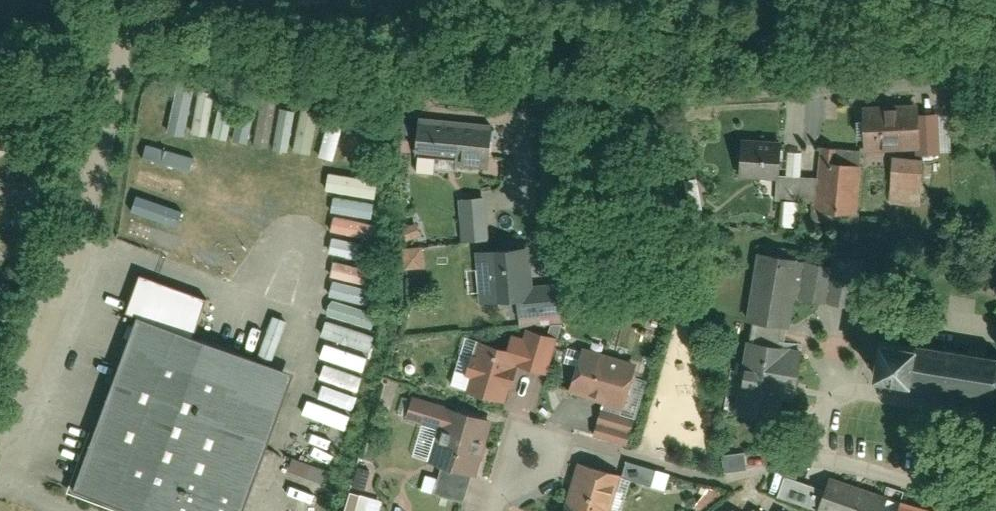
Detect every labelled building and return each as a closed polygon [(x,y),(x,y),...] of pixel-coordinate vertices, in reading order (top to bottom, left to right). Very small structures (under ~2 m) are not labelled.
[(215,136),(232,141),(246,96),(228,91),(215,136)] [(240,139),(339,156),(338,163),(356,167),(365,115),(248,95),(240,139)] [(867,109),(870,154),(924,150),(922,118),(921,105),(867,109)] [(943,117),(922,118),(924,150),(925,156),(946,155),(943,117)] [(496,172),(501,127),(425,119),(420,164),(496,172)] [(155,125),(148,141),(193,159),(199,142),(155,125)] [(784,176),(789,176),(790,144),(743,142),(742,174),(784,176)] [(147,149),(141,165),(185,182),(191,166),(147,149)] [(896,161),(895,204),(926,205),(927,162),(896,161)] [(825,177),(824,205),(824,216),(865,218),(867,166),(826,164),(825,177)] [(789,176),(784,176),(783,203),(824,205),(825,177),(789,176)] [(140,193),(134,207),(177,225),(183,210),(140,193)] [(382,217),(383,201),(337,197),(336,213),(382,217)] [(464,200),(467,241),(494,239),(492,198),(464,200)] [(339,215),(336,231),(381,240),(384,225),(339,215)] [(135,218),(129,234),(178,251),(183,235),(135,218)] [(408,231),(412,242),(428,237),(424,226),(408,231)] [(410,271),(430,269),(428,247),(408,249),(410,271)] [(482,253),(484,303),(540,300),(538,251),(482,253)] [(756,324),(792,330),(797,298),(803,262),(760,255),(749,323),(756,324)] [(381,286),(386,269),(336,257),(332,274),(381,286)] [(835,267),(803,262),(797,298),(829,303),(835,267)] [(130,312),(143,317),(76,489),(135,510),(249,510),(301,377),(195,336),(208,302),(143,277),(130,312)] [(380,305),(384,292),(341,279),(337,292),(380,305)] [(344,300),(338,316),(380,332),(386,316),(344,300)] [(336,321),(331,337),(373,351),(378,335),(336,321)] [(754,342),(789,347),(792,330),(756,324),(754,342)] [(468,391),(510,404),(521,367),(552,377),(563,341),(529,330),(527,338),(515,334),(509,351),(483,343),(468,391)] [(994,397),(995,396),(995,358),(884,340),(878,378),(994,397)] [(750,341),(738,415),(793,424),(806,350),(789,347),(754,342),(750,341)] [(356,406),(365,374),(368,374),(373,357),(327,343),(312,393),(356,406)] [(572,393),(628,410),(642,365),(586,347),(572,393)] [(475,476),(481,478),(498,421),(419,398),(412,421),(443,430),(433,463),(447,468),(475,476)] [(642,420),(606,412),(600,437),(635,445),(642,420)] [(729,470),(752,466),(749,449),(726,453),(729,470)] [(292,471),(324,478),(327,465),(295,458),(292,471)] [(628,461),(624,477),(670,489),(674,474),(628,461)] [(624,477),(580,465),(568,510),(614,510),(624,477)] [(467,501),(475,476),(447,468),(440,493),(467,501)] [(818,510),(822,510),(829,492),(789,477),(781,498),(818,510)] [(892,499),(834,478),(829,492),(822,510),(888,510),(892,499)] [(387,501),(354,493),(349,510),(385,510),(387,501)] [(900,502),(899,510),(944,510),(900,502)]
